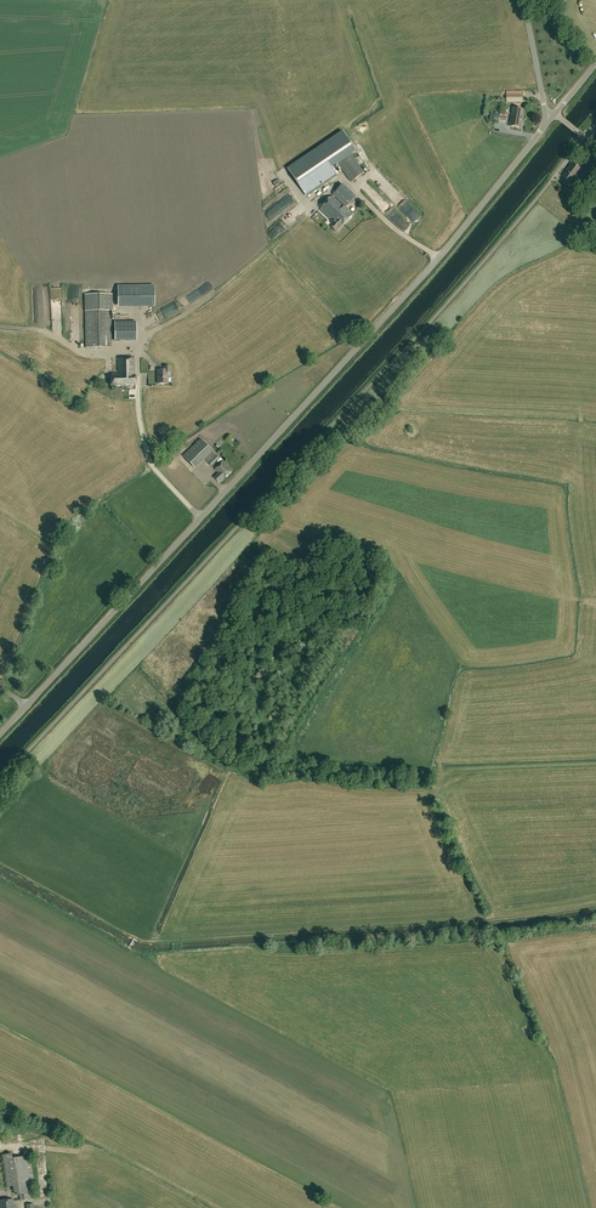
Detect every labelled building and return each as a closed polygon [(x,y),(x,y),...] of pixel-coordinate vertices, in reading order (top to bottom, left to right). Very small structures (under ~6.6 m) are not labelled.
[(507,94),(506,102),(522,102),(522,94),(507,94)] [(512,117),(523,119),(525,110),(514,108),(512,117)] [(523,119),(512,117),(511,126),(522,128),(523,119)] [(337,175),(331,166),(351,153),(356,149),(343,131),(288,169),(307,195),(337,175)] [(351,182),(365,173),(351,153),(338,162),(351,182)] [(577,176),(582,169),(573,162),(568,170),(569,170),(564,177),(572,182),(576,184),(580,178),(577,176)] [(393,187),(378,172),(372,178),(387,194),(393,187)] [(594,180),(595,178),(595,177),(592,173),(589,176),(578,186),(582,191),(586,187),(594,180)] [(356,197),(343,185),(333,195),(346,207),(356,197)] [(284,211),(300,199),(294,191),(289,195),(290,196),(278,205),(284,211)] [(353,215),(332,196),(320,209),(332,220),(334,222),(330,226),(337,232),(353,215)] [(414,229),(405,219),(400,224),(409,233),(414,229)] [(117,286),(117,288),(118,307),(155,307),(155,298),(155,286),(117,286)] [(85,295),(86,311),(86,347),(112,347),(111,294),(85,295)] [(137,341),(137,324),(116,324),(116,342),(137,341)] [(112,377),(111,377),(111,385),(136,385),(136,376),(135,376),(135,358),(118,358),(119,373),(112,373),(112,377)] [(167,373),(171,373),(171,365),(164,365),(164,370),(158,370),(158,384),(168,383),(167,373)] [(227,442),(232,447),(237,442),(232,437),(227,442)] [(221,458),(202,439),(184,456),(196,468),(206,459),(213,466),(221,458)] [(233,470),(224,461),(216,469),(219,473),(215,477),(220,482),(233,470)] [(30,1155),(13,1158),(12,1154),(2,1155),(7,1187),(15,1185),(17,1195),(19,1195),(20,1200),(36,1198),(30,1155)] [(13,1199),(0,1201),(0,1207),(14,1207),(13,1199)]
